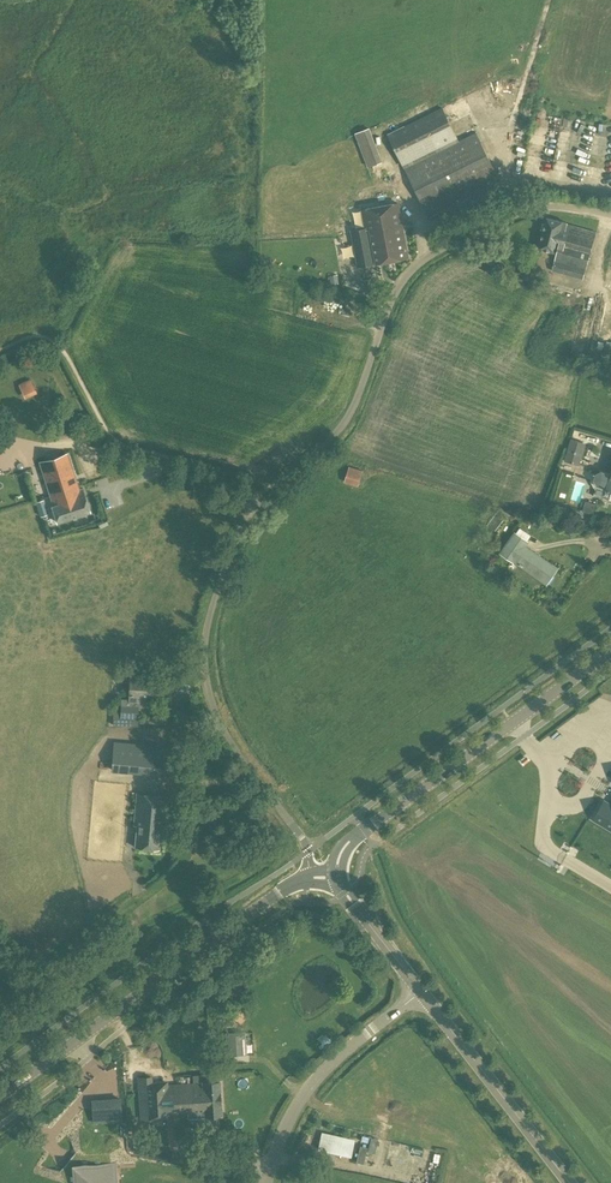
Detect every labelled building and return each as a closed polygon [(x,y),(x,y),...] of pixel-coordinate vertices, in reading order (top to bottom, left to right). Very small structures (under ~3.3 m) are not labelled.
[(447,104),(443,94),(412,106),(420,124),(444,114),(441,106),(447,104)] [(470,120),(495,111),(492,103),(484,106),(480,94),(462,101),(470,120)] [(498,118),(495,111),(470,120),(477,140),(495,132),(490,121),(498,118)] [(391,121),(385,123),(387,129),(387,130),(369,136),(379,160),(397,153),(392,142),(398,139),(391,121)] [(467,166),(464,159),(456,162),(466,187),(483,180),(476,162),(467,166)] [(451,172),(441,176),(448,194),(466,187),(456,162),(449,165),(451,172)] [(431,201),(448,194),(441,176),(438,169),(430,172),(433,179),(424,183),(431,201)] [(358,267),(377,263),(408,257),(398,203),(363,210),(367,228),(351,231),(358,267)] [(583,278),(595,232),(567,224),(567,223),(547,218),(539,248),(557,253),(553,270),(583,278)] [(483,256),(482,260),(481,261),(491,265),(493,260),(483,256)] [(25,398),(37,393),(31,379),(19,384),(25,398)] [(580,465),(586,443),(602,447),(605,437),(574,428),(564,460),(580,465)] [(79,489),(69,458),(41,467),(54,505),(52,506),(57,522),(90,511),(82,488),(79,489)] [(358,486),(363,471),(349,467),(345,482),(358,486)] [(601,470),(595,473),(594,480),(597,486),(608,489),(608,490),(610,491),(610,473),(601,470)] [(38,500),(41,515),(50,513),(47,498),(38,500)] [(547,583),(557,569),(523,545),(527,541),(516,533),(503,552),(547,583)] [(160,700),(161,683),(149,682),(149,674),(131,673),(129,699),(120,698),(120,710),(113,710),(113,715),(137,717),(137,706),(139,706),(139,701),(146,702),(146,700),(160,700)] [(166,774),(168,746),(115,742),(113,770),(166,774)] [(164,827),(167,796),(136,794),(134,825),(137,825),(135,846),(159,848),(161,827),(164,827)] [(604,802),(594,818),(610,828),(610,806),(604,802)] [(128,916),(123,923),(129,928),(135,921),(128,916)] [(224,1056),(247,1055),(246,1039),(223,1040),(224,1056)] [(206,1066),(182,1065),(182,1074),(206,1074),(206,1066)] [(152,1081),(152,1075),(138,1076),(141,1118),(167,1116),(190,1114),(190,1113),(198,1113),(198,1116),(204,1115),(205,1117),(221,1116),(219,1080),(203,1081),(203,1082),(165,1084),(165,1081),(152,1081)] [(120,1099),(92,1101),(94,1122),(121,1120),(120,1099)] [(353,1156),(357,1138),(323,1131),(319,1149),(353,1156)] [(111,1163),(96,1165),(97,1171),(82,1172),(79,1176),(79,1182),(113,1182),(111,1163)]
